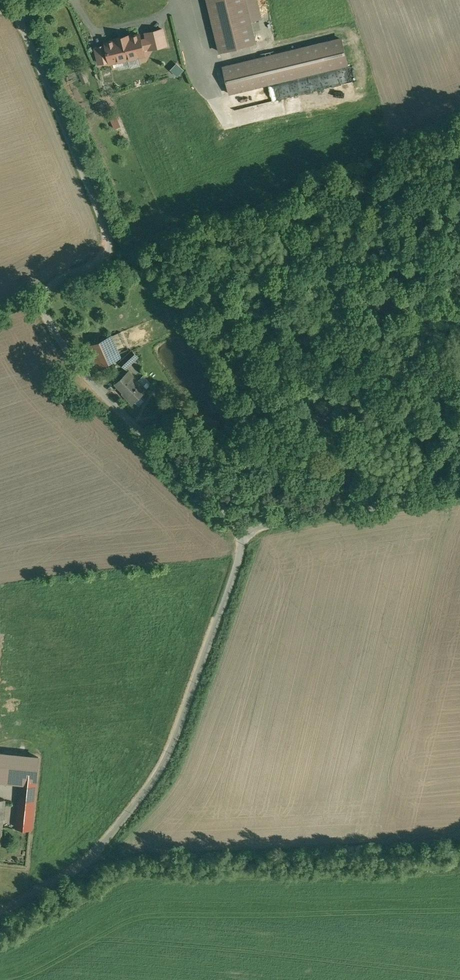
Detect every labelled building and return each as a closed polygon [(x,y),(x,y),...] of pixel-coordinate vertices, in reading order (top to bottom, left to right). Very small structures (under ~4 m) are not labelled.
[(220,51),(256,43),(251,21),(247,4),(246,0),(208,0),(220,51)] [(256,1),(247,4),(251,21),(260,19),(256,1)] [(163,29),(146,33),(147,38),(149,47),(149,48),(167,44),(163,29)] [(140,34),(131,36),(130,34),(130,35),(115,38),(114,38),(115,40),(106,42),(106,45),(110,60),(111,62),(130,58),(132,59),(137,58),(138,56),(145,54),(143,49),(149,47),(147,38),(141,40),(140,34)] [(341,38),(224,67),(231,93),(348,65),(341,38)] [(106,45),(96,47),(99,63),(110,60),(106,45)] [(114,115),(108,117),(111,129),(118,126),(114,115)] [(112,336),(88,345),(98,367),(121,358),(112,336)] [(133,350),(120,362),(125,368),(138,356),(133,350)] [(147,390),(129,371),(116,383),(128,395),(126,396),(133,403),(147,390)] [(0,754),(0,775),(22,777),(17,827),(31,828),(38,758),(0,754)]
